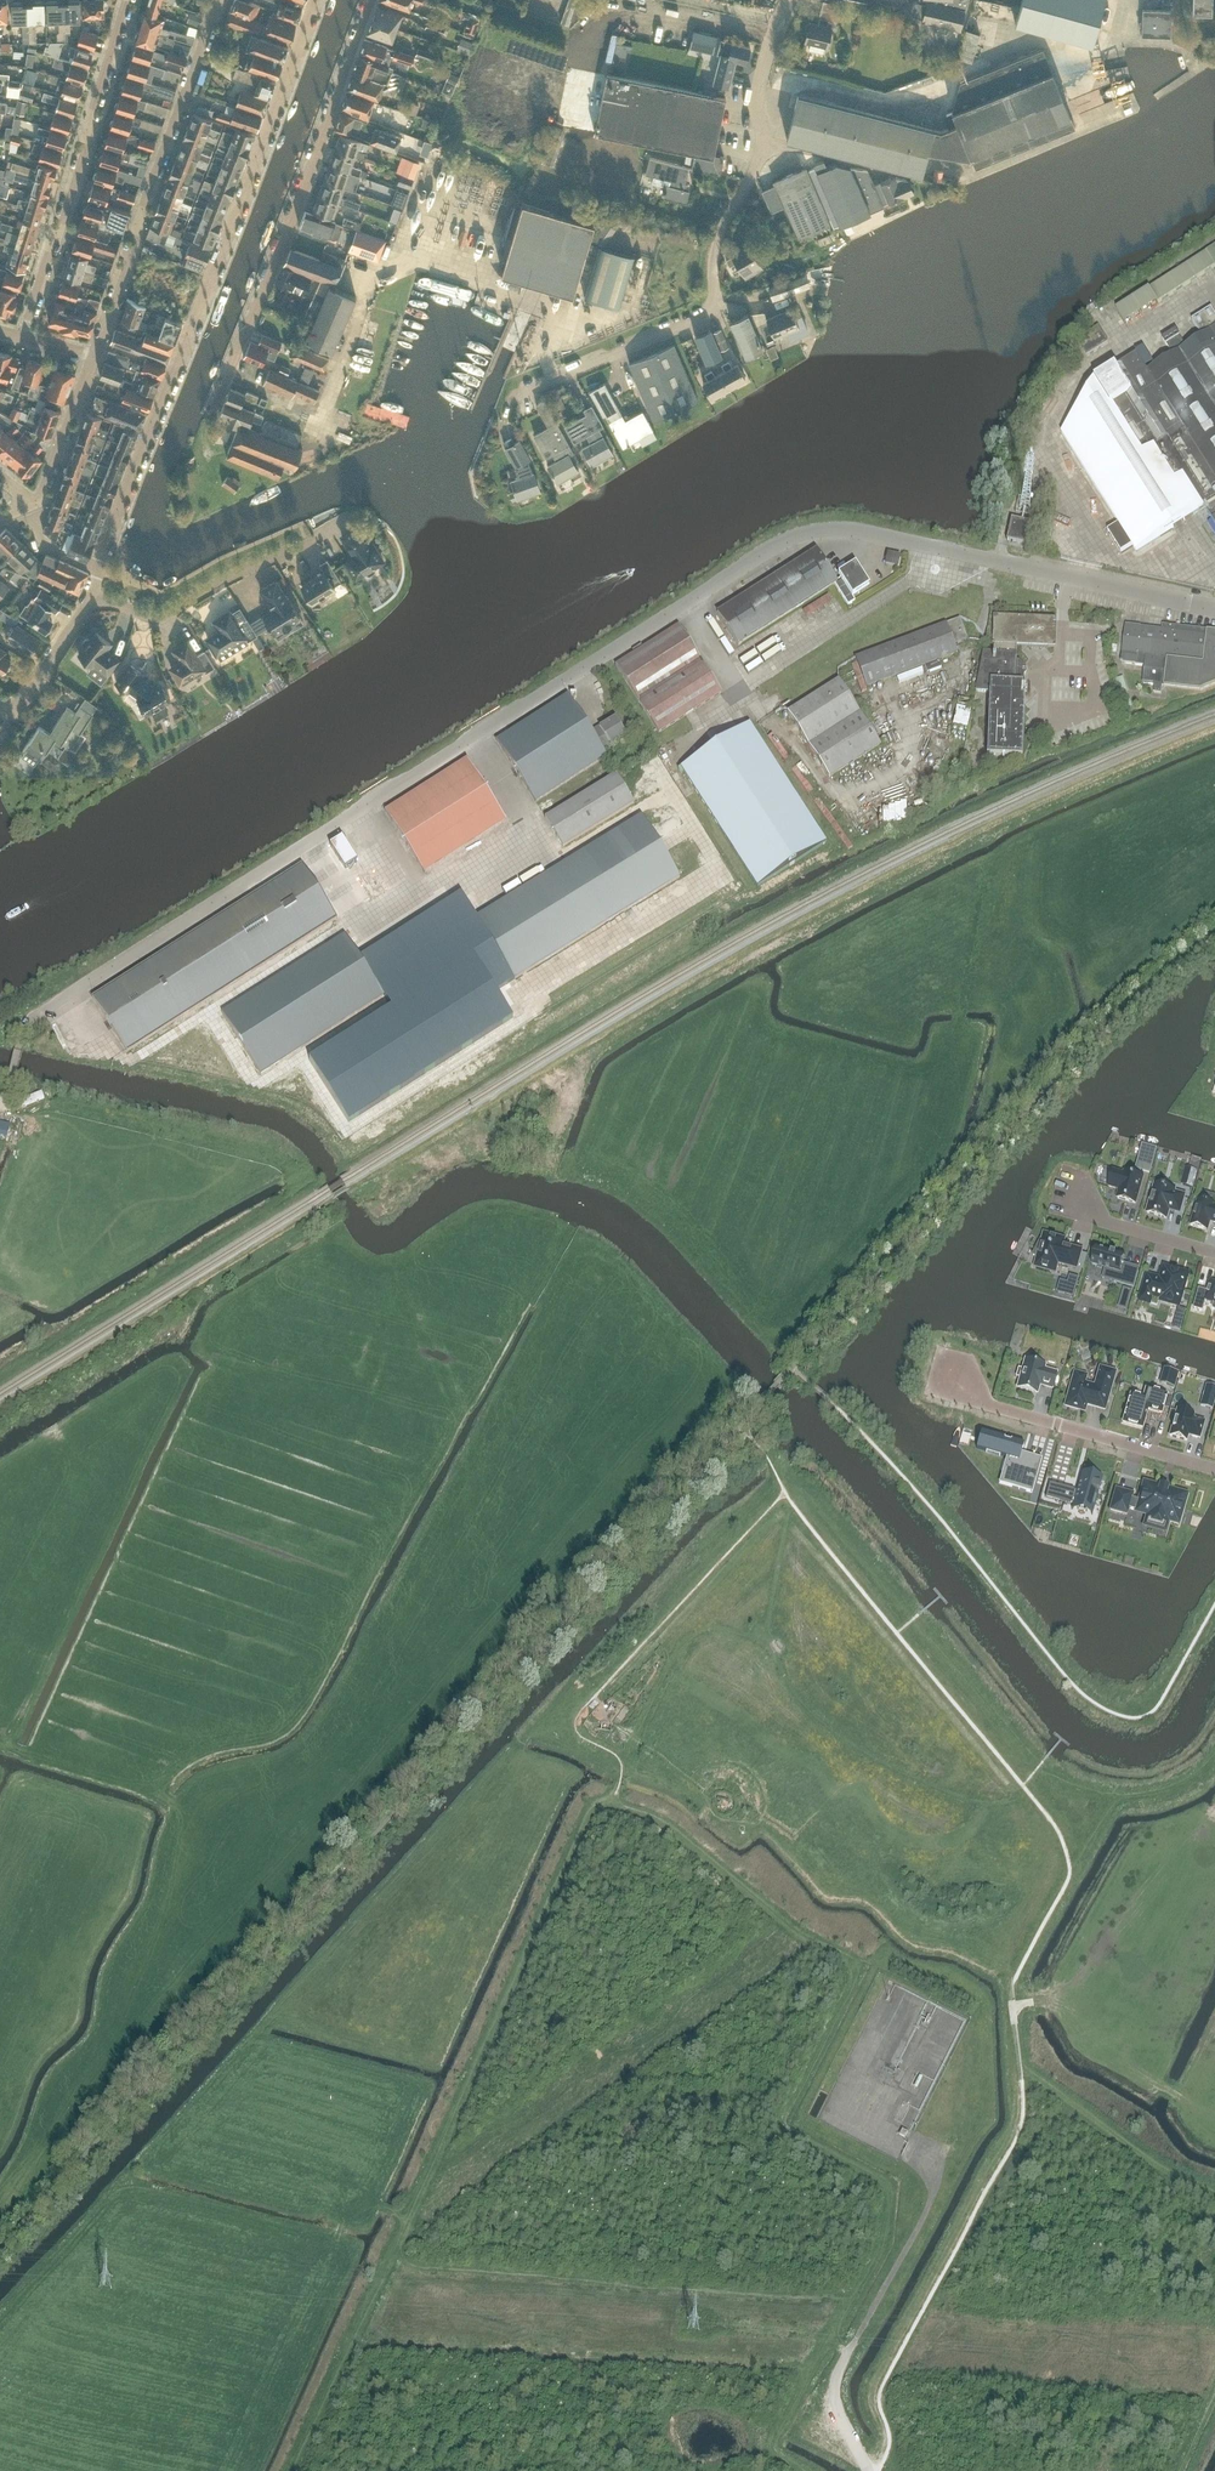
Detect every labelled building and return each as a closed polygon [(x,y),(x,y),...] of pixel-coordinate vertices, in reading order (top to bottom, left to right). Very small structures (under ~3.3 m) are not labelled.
[(57,41),(66,41),(64,5),(64,0),(48,1),(48,5),(49,20),(59,20),(60,32),(57,33),(57,41)] [(80,0),(72,0),(64,0),(64,5),(66,41),(71,41),(70,31),(71,31),(70,19),(81,19),(80,5),(80,0)] [(104,0),(83,0),(83,5),(84,25),(90,25),(90,16),(96,17),(102,16),(104,16),(103,9),(104,9),(104,7),(107,7),(108,4),(107,0),(104,0)] [(148,5),(146,11),(158,15),(161,5),(162,0),(150,0),(148,5)] [(245,0),(234,0),(232,5),(230,8),(255,17),(260,6),(249,1),(245,0)] [(297,22),(302,9),(304,5),(305,2),(298,0),(271,0),(279,3),(279,5),(276,15),(297,22)] [(410,11),(412,5),(414,0),(380,0),(410,11)] [(911,10),(913,15),(922,17),(922,19),(959,29),(963,10),(964,10),(967,0),(918,0),(918,1),(917,0),(912,3),(911,10)] [(982,0),(981,0),(974,0),(972,8),(973,9),(979,11),(982,0)] [(1015,24),(1092,45),(1095,36),(1103,5),(1105,0),(1021,0),(1020,5),(1015,23),(1015,24)] [(1192,13),(1212,14),(1212,5),(1212,0),(1193,0),(1192,5),(1192,13)] [(29,42),(32,43),(36,42),(36,32),(35,33),(35,21),(46,20),(45,5),(45,1),(28,2),(28,5),(29,42)] [(819,17),(829,19),(827,27),(809,23),(805,41),(810,42),(809,49),(822,52),(824,46),(827,46),(831,28),(835,29),(837,20),(833,20),(837,5),(837,4),(823,1),(819,17)] [(24,43),(29,43),(29,42),(28,5),(28,2),(12,2),(12,5),(13,22),(23,21),(23,33),(24,43)] [(377,6),(372,19),(397,28),(402,15),(377,6)] [(1141,36),(1149,36),(1170,37),(1171,10),(1142,9),(1142,13),(1141,36)] [(264,24),(229,11),(225,23),(260,35),(264,24)] [(190,12),(187,21),(199,25),(202,16),(190,12)] [(177,39),(193,44),(195,37),(162,27),(164,19),(146,13),(141,27),(160,33),(177,39)] [(470,13),(469,16),(463,31),(474,35),(479,20),(480,17),(470,13)] [(263,34),(289,44),(296,25),(270,15),(263,34)] [(397,28),(372,19),(367,33),(392,42),(397,28)] [(427,21),(425,28),(443,34),(445,27),(427,21)] [(156,47),(158,39),(163,41),(163,42),(172,45),(176,46),(190,50),(193,44),(177,39),(160,33),(141,27),(137,41),(156,47)] [(971,61),(980,33),(965,29),(957,57),(971,61)] [(78,45),(94,50),(98,34),(82,30),(78,45)] [(693,30),(689,47),(713,53),(717,36),(693,30)] [(283,62),(288,46),(251,33),(246,49),(283,62)] [(461,37),(456,48),(468,53),(473,42),(461,37)] [(412,65),(412,64),(415,56),(395,50),(385,46),(365,39),(359,54),(382,63),(385,55),(412,65)] [(746,62),(750,46),(720,39),(716,54),(721,55),(713,82),(729,86),(736,59),(746,62)] [(46,45),(43,52),(55,56),(59,57),(63,41),(50,42),(49,46),(46,45)] [(37,44),(32,43),(29,42),(29,43),(27,49),(28,50),(35,51),(36,50),(37,44)] [(164,52),(136,43),(132,58),(150,63),(152,55),(159,57),(159,56),(162,57),(163,54),(164,52)] [(615,53),(617,53),(622,54),(624,45),(619,44),(617,44),(615,53)] [(72,62),(88,67),(93,52),(71,45),(68,54),(74,56),(72,62)] [(955,57),(958,47),(951,45),(949,55),(955,57)] [(241,64),(277,75),(283,62),(246,49),(241,64)] [(415,56),(433,62),(435,55),(418,49),(415,56)] [(902,168),(901,170),(911,173),(912,170),(921,173),(928,151),(971,157),(975,169),(1075,129),(1070,117),(1042,49),(960,82),(952,112),(946,115),(945,118),(949,128),(941,131),(933,129),(799,95),(786,139),(810,145),(898,167),(902,168)] [(187,57),(168,51),(165,60),(184,66),(187,57)] [(34,66),(35,53),(27,52),(25,65),(34,66)] [(393,68),(389,66),(359,54),(352,72),(370,79),(374,67),(387,72),(391,74),(392,72),(393,68)] [(72,62),(70,61),(59,57),(55,56),(52,64),(69,69),(66,77),(83,83),(88,69),(71,64),(72,62)] [(145,80),(148,71),(152,73),(153,70),(159,72),(161,67),(150,63),(149,66),(131,60),(126,75),(145,80)] [(255,91),(269,96),(275,81),(237,67),(234,76),(258,84),(255,91)] [(37,71),(27,68),(24,80),(31,82),(33,77),(35,77),(37,71)] [(179,81),(181,74),(168,69),(165,77),(179,81)] [(445,81),(455,85),(460,74),(450,70),(445,81)] [(56,92),(78,99),(83,85),(61,78),(61,76),(50,72),(47,80),(51,81),(59,83),(56,92)] [(401,76),(399,75),(392,72),(391,74),(389,79),(387,84),(384,83),(383,85),(369,80),(352,73),(347,89),(377,100),(381,90),(394,95),(401,76)] [(691,168),(720,174),(724,156),(714,154),(725,98),(701,93),(702,91),(697,90),(697,92),(606,74),(594,133),(694,153),(691,168)] [(143,87),(150,90),(152,90),(152,92),(157,93),(173,98),(176,90),(152,84),(145,81),(144,84),(126,78),(121,92),(140,98),(143,87)] [(8,88),(20,89),(21,81),(9,80),(8,88)] [(22,89),(30,91),(32,85),(23,83),(21,89),(22,89)] [(30,91),(22,89),(19,98),(31,101),(34,92),(30,91)] [(236,107),(262,115),(268,99),(241,90),(236,107)] [(77,102),(50,93),(44,92),(42,99),(58,104),(56,111),(73,116),(77,102)] [(374,100),(346,92),(340,110),(368,118),(374,100)] [(137,105),(144,107),(144,109),(166,116),(168,108),(139,98),(138,101),(120,95),(116,110),(134,115),(137,105)] [(16,113),(18,99),(17,99),(17,105),(8,104),(7,113),(15,114),(16,114),(16,113)] [(27,102),(18,99),(16,113),(16,114),(16,113),(24,115),(27,102)] [(416,115),(419,105),(409,101),(406,111),(416,115)] [(246,123),(250,112),(235,108),(233,116),(218,111),(216,117),(242,126),(243,122),(246,123)] [(51,126),(68,132),(73,117),(44,109),(42,115),(53,119),(51,126)] [(242,126),(256,131),(262,116),(250,112),(246,123),(243,122),(242,126)] [(334,129),(349,134),(352,124),(360,126),(362,119),(339,112),(334,129)] [(110,128),(128,134),(132,122),(140,125),(139,125),(160,132),(162,125),(142,118),(134,116),(133,118),(115,113),(110,128)] [(193,113),(188,125),(218,137),(220,131),(209,127),(212,119),(193,113)] [(19,126),(13,124),(12,127),(11,133),(18,134),(19,126)] [(42,141),(63,148),(67,134),(39,125),(37,132),(44,134),(42,141)] [(218,137),(188,125),(184,137),(203,144),(205,137),(216,141),(218,137)] [(224,131),(222,136),(250,147),(255,134),(237,128),(234,135),(224,131)] [(126,140),(134,142),(134,144),(138,145),(153,150),(155,142),(140,138),(136,136),(137,136),(128,134),(127,136),(109,131),(105,145),(123,151),(126,140)] [(401,137),(388,132),(383,146),(396,151),(397,149),(401,137)] [(10,142),(19,145),(21,137),(12,134),(10,142)] [(340,134),(335,149),(355,157),(355,156),(364,160),(367,153),(357,149),(360,141),(340,134)] [(227,152),(245,159),(250,147),(222,136),(219,141),(230,145),(227,152)] [(200,151),(203,144),(184,137),(179,151),(209,162),(211,155),(200,151)] [(39,159),(58,165),(62,150),(34,142),(32,150),(41,152),(39,159)] [(428,153),(430,146),(423,144),(421,151),(428,153)] [(131,153),(123,151),(122,153),(104,148),(99,163),(117,168),(121,157),(129,159),(128,161),(147,167),(149,159),(131,153)] [(335,149),(329,165),(349,172),(359,175),(362,168),(352,164),(355,157),(335,149)] [(206,168),(209,162),(179,151),(174,163),(193,170),(195,164),(206,168)] [(212,161),(241,172),(245,159),(227,152),(225,160),(214,156),(212,161)] [(692,155),(686,153),(684,162),(691,164),(692,155)] [(664,196),(686,202),(689,191),(683,189),(689,167),(650,157),(645,174),(654,176),(655,172),(672,176),(669,185),(667,185),(664,196)] [(401,172),(414,177),(419,162),(407,158),(401,172)] [(814,163),(817,170),(810,173),(834,227),(883,206),(881,203),(874,185),(868,170),(868,169),(851,167),(836,162),(827,166),(823,159),(814,163)] [(5,167),(16,170),(53,182),(57,168),(38,162),(36,169),(8,160),(5,167)] [(220,170),(218,177),(236,184),(241,172),(212,161),(210,166),(220,170)] [(190,177),(193,170),(174,163),(169,176),(199,187),(201,181),(190,177)] [(142,177),(117,168),(117,171),(99,165),(97,171),(94,172),(93,176),(94,179),(94,180),(112,186),(114,180),(123,182),(124,179),(140,184),(142,177)] [(359,175),(349,172),(329,165),(324,180),(344,188),(355,191),(360,176),(359,175)] [(896,175),(874,185),(881,203),(913,190),(907,177),(911,178),(911,174),(920,177),(921,173),(912,170),(911,173),(901,170),(902,168),(898,167),(896,175)] [(797,238),(800,237),(829,224),(828,222),(806,168),(774,181),(775,185),(762,191),(771,211),(784,206),(797,238)] [(941,182),(943,171),(934,169),(933,181),(941,182)] [(16,170),(15,172),(8,170),(6,180),(13,182),(14,178),(34,184),(32,190),(49,196),(53,182),(16,170)] [(169,176),(165,187),(184,194),(186,188),(197,192),(199,187),(169,176)] [(205,180),(202,186),(231,197),(236,184),(218,177),(215,184),(205,180)] [(323,183),(318,195),(323,197),(344,205),(344,204),(358,209),(360,203),(341,196),(344,188),(324,180),(323,183)] [(136,194),(111,186),(110,189),(93,183),(88,198),(106,204),(109,192),(118,194),(117,197),(133,203),(136,194)] [(0,186),(0,188),(0,196),(7,197),(9,188),(0,186)] [(208,202),(226,209),(231,197),(202,186),(200,192),(210,195),(208,202)] [(181,201),(184,194),(165,187),(160,200),(190,211),(192,205),(181,201)] [(390,203),(403,208),(408,193),(396,189),(390,203)] [(17,204),(22,205),(43,211),(44,208),(45,208),(48,198),(32,193),(29,201),(24,200),(19,198),(17,204)] [(323,197),(318,195),(313,211),(333,218),(337,206),(343,209),(344,205),(323,197)] [(187,217),(190,211),(160,200),(155,213),(174,220),(176,213),(187,217)] [(107,221),(112,206),(105,204),(104,206),(87,201),(83,216),(100,221),(101,219),(107,221)] [(193,210),(222,221),(226,209),(208,202),(205,209),(195,205),(193,210)] [(502,273),(572,294),(593,223),(523,203),(502,273)] [(22,205),(17,204),(16,209),(21,210),(26,212),(23,220),(39,225),(43,211),(22,205)] [(106,223),(107,224),(111,225),(123,229),(130,212),(112,206),(107,221),(106,223)] [(198,227),(217,234),(222,221),(193,210),(191,216),(201,220),(198,227)] [(323,218),(305,211),(299,226),(330,238),(336,223),(323,218)] [(168,233),(169,233),(176,236),(179,237),(182,231),(171,227),(174,220),(155,213),(150,225),(169,232),(168,233)] [(391,213),(389,220),(396,222),(398,216),(391,213)] [(109,231),(111,225),(107,224),(106,223),(100,221),(99,224),(82,218),(77,234),(94,239),(98,227),(109,231)] [(357,230),(360,231),(360,230),(359,230),(361,223),(347,218),(345,225),(354,227),(353,229),(357,230)] [(35,238),(39,225),(23,220),(21,229),(16,228),(16,226),(1,222),(0,227),(19,233),(35,238)] [(605,221),(593,240),(603,247),(615,229),(605,221)] [(169,233),(168,233),(150,226),(146,237),(165,245),(165,243),(169,233)] [(183,235),(212,247),(217,234),(198,227),(196,233),(185,229),(183,235)] [(357,230),(355,236),(350,248),(373,257),(374,255),(380,257),(385,241),(379,239),(380,237),(360,230),(360,231),(357,230)] [(834,231),(817,238),(820,245),(837,238),(834,231)] [(17,242),(11,241),(6,239),(5,243),(31,251),(35,238),(19,233),(17,242)] [(169,233),(165,243),(172,246),(174,241),(176,236),(169,233)] [(93,248),(102,250),(116,255),(118,247),(95,240),(95,242),(76,236),(72,251),(90,256),(93,248)] [(204,263),(205,263),(211,249),(191,241),(185,255),(185,256),(183,261),(202,269),(204,263)] [(31,251),(5,243),(3,249),(8,251),(10,251),(8,259),(6,265),(25,271),(31,255),(29,255),(31,251)] [(599,245),(584,297),(619,308),(634,256),(603,247),(599,245)] [(762,267),(750,248),(745,251),(743,247),(732,254),(732,255),(726,259),(729,265),(736,261),(746,277),(762,267)] [(1207,252),(1128,303),(1117,310),(1126,324),(1137,317),(1187,284),(1214,266),(1214,247),(1207,252)] [(283,265),(312,276),(335,286),(342,269),(323,261),(290,248),(283,265)] [(324,250),(320,259),(342,268),(345,259),(324,250)] [(88,258),(71,253),(67,265),(93,274),(96,266),(86,263),(88,258)] [(91,281),(93,274),(67,265),(64,276),(81,282),(82,278),(91,281)] [(304,294),(312,276),(283,265),(276,282),(304,294)] [(101,267),(99,274),(108,277),(110,270),(101,267)] [(24,275),(0,268),(0,276),(4,277),(2,284),(19,289),(24,275)] [(768,287),(772,299),(787,294),(809,285),(804,273),(782,281),(768,287)] [(100,277),(98,284),(104,286),(106,279),(100,277)] [(80,285),(63,280),(58,294),(76,299),(75,301),(86,305),(98,309),(100,301),(89,298),(89,299),(77,296),(80,285)] [(330,285),(326,295),(323,302),(307,339),(323,346),(332,350),(355,296),(330,285)] [(9,314),(10,310),(13,311),(17,298),(14,297),(16,293),(13,292),(14,288),(6,286),(5,291),(0,289),(0,312),(9,314)] [(313,298),(323,302),(326,295),(323,294),(316,291),(313,298)] [(313,320),(320,303),(313,299),(306,317),(313,320)] [(137,325),(145,306),(129,300),(121,319),(137,325)] [(59,328),(69,331),(74,313),(63,310),(65,303),(56,301),(54,308),(49,324),(60,327),(59,328)] [(69,331),(78,334),(79,332),(89,335),(95,319),(97,312),(98,309),(86,305),(85,309),(84,308),(82,315),(74,313),(69,331)] [(759,325),(767,344),(777,340),(775,337),(787,332),(790,340),(809,332),(801,315),(794,318),(791,309),(767,319),(768,321),(759,325)] [(1211,309),(1193,320),(1203,337),(1185,348),(1179,337),(1176,331),(1162,340),(1165,346),(1166,345),(1173,356),(1147,372),(1136,355),(1095,381),(1095,382),(1062,434),(1096,487),(1136,552),(1204,510),(1206,509),(1214,524),(1214,315),(1211,309)] [(731,321),(745,355),(762,348),(748,313),(731,321)] [(148,329),(147,330),(159,335),(175,341),(182,323),(166,317),(162,327),(150,323),(148,329)] [(166,363),(175,341),(159,335),(147,330),(148,329),(144,331),(142,336),(138,337),(115,329),(110,342),(166,363)] [(722,357),(710,329),(695,336),(706,363),(722,357)] [(720,350),(728,347),(721,329),(713,332),(720,350)] [(274,359),(277,353),(282,342),(262,334),(259,342),(269,347),(268,349),(250,341),(243,356),(243,357),(263,365),(263,364),(266,356),(274,359)] [(1166,351),(1159,341),(1154,344),(1160,354),(1166,351)] [(291,356),(324,370),(329,359),(323,356),(296,345),(291,356)] [(629,364),(653,420),(698,401),(674,345),(629,364)] [(130,367),(137,369),(161,378),(166,363),(147,356),(143,366),(129,361),(130,358),(109,350),(106,358),(130,367)] [(11,355),(0,352),(0,379),(7,380),(10,369),(16,370),(19,359),(11,356),(11,355)] [(28,359),(23,380),(25,380),(32,383),(28,394),(35,397),(41,383),(38,383),(43,363),(28,359)] [(720,373),(728,386),(745,377),(737,363),(732,366),(728,360),(722,364),(725,370),(720,373)] [(124,369),(105,362),(100,377),(118,384),(123,385),(130,388),(132,382),(125,380),(120,378),(124,369)] [(278,372),(286,376),(290,368),(281,364),(278,372)] [(15,378),(11,387),(18,390),(24,367),(20,366),(15,378)] [(49,385),(41,383),(35,397),(36,397),(46,401),(58,405),(60,400),(65,402),(75,374),(56,367),(49,385)] [(305,367),(300,378),(309,382),(314,371),(305,367)] [(292,396),(294,391),(315,400),(319,390),(299,380),(298,381),(270,368),(263,383),(292,396)] [(137,369),(132,382),(130,388),(153,396),(160,378),(137,369)] [(720,373),(715,375),(711,369),(705,373),(708,379),(703,382),(710,396),(711,395),(713,398),(716,399),(721,396),(721,394),(720,391),(728,386),(720,373)] [(122,401),(147,410),(153,397),(106,380),(103,387),(117,392),(118,390),(126,393),(122,401)] [(605,383),(590,391),(602,415),(618,408),(605,383)] [(0,388),(0,395),(11,400),(14,394),(0,388)] [(245,394),(230,388),(225,401),(240,407),(244,397),(256,402),(258,396),(247,391),(245,394)] [(105,415),(140,429),(146,414),(111,400),(97,394),(93,403),(91,409),(105,414),(105,415)] [(261,397),(259,403),(265,405),(268,400),(261,397)] [(563,408),(557,398),(547,404),(553,414),(563,408)] [(547,466),(557,482),(578,471),(569,455),(572,452),(543,400),(536,404),(548,426),(534,434),(546,457),(552,453),(556,460),(547,466)] [(31,408),(29,413),(57,424),(61,411),(57,410),(58,405),(46,401),(44,405),(44,404),(41,412),(31,408)] [(227,422),(238,426),(240,424),(241,421),(242,422),(250,425),(252,419),(260,422),(263,415),(262,415),(254,411),(253,413),(240,407),(225,401),(219,414),(229,418),(227,422)] [(582,448),(591,465),(612,453),(598,428),(603,426),(591,405),(584,409),(587,414),(565,426),(574,442),(586,435),(591,443),(582,448)] [(9,416),(22,423),(17,420),(22,410),(14,407),(9,416)] [(609,422),(623,447),(638,438),(642,445),(656,436),(653,430),(642,411),(625,420),(620,423),(617,417),(609,422)] [(95,433),(106,438),(108,429),(98,425),(100,420),(101,417),(87,412),(81,428),(95,433)] [(52,436),(57,424),(29,413),(27,418),(37,422),(34,430),(52,436)] [(22,423),(9,416),(9,417),(12,418),(8,423),(13,426),(7,433),(1,428),(0,429),(0,450),(12,436),(18,427),(22,423)] [(241,425),(240,424),(238,426),(226,456),(278,477),(282,468),(290,471),(293,470),(293,468),(294,468),(302,449),(297,447),(302,434),(267,421),(264,422),(260,432),(256,431),(241,425)] [(118,442),(132,448),(138,432),(124,427),(125,426),(114,422),(112,428),(122,432),(118,442)] [(12,436),(0,450),(0,451),(9,459),(32,431),(27,428),(17,440),(12,436)] [(103,445),(104,443),(106,438),(95,433),(81,428),(75,444),(89,449),(90,446),(92,441),(95,442),(103,445)] [(109,433),(108,438),(115,441),(117,436),(112,434),(113,431),(111,430),(109,433)] [(38,433),(32,431),(9,459),(19,466),(31,451),(31,452),(34,448),(28,444),(33,438),(34,439),(38,433)] [(31,452),(31,451),(19,466),(18,467),(29,475),(42,460),(35,455),(42,447),(47,449),(50,438),(44,435),(38,443),(34,448),(31,452)] [(503,442),(506,448),(516,467),(529,459),(519,441),(515,443),(511,437),(503,442)] [(115,441),(108,438),(105,444),(113,447),(109,457),(110,457),(126,463),(132,448),(118,442),(115,441)] [(75,444),(69,459),(93,468),(96,461),(86,458),(88,451),(89,449),(75,444)] [(120,479),(126,463),(110,457),(109,460),(111,461),(109,466),(98,462),(95,469),(106,473),(120,479)] [(69,459),(64,475),(78,480),(79,477),(81,471),(91,475),(93,468),(69,459)] [(511,480),(511,481),(514,490),(509,492),(512,501),(517,499),(540,491),(533,473),(532,473),(529,467),(528,462),(514,468),(516,475),(515,475),(516,478),(511,480)] [(120,479),(95,469),(93,476),(103,480),(101,486),(93,483),(92,486),(97,488),(113,494),(120,479)] [(76,483),(78,480),(64,475),(58,491),(82,500),(85,492),(75,488),(76,483)] [(227,476),(222,484),(234,492),(239,484),(227,476)] [(107,510),(113,494),(97,488),(96,491),(98,492),(96,498),(86,494),(84,501),(107,510)] [(70,509),(67,508),(69,503),(79,506),(82,500),(58,491),(52,506),(69,512),(70,509)] [(84,519),(101,526),(107,510),(84,501),(82,505),(92,509),(90,512),(87,511),(86,516),(78,513),(77,516),(84,519)] [(68,515),(69,512),(52,506),(46,522),(70,530),(72,523),(67,521),(68,516),(68,515)] [(364,522),(372,534),(381,528),(373,516),(364,522)] [(1006,540),(1028,544),(1033,523),(1011,518),(1006,540)] [(81,535),(95,540),(101,526),(84,519),(82,526),(84,527),(83,530),(73,527),(71,531),(74,533),(81,535)] [(60,529),(45,524),(43,531),(46,532),(56,541),(60,529)] [(346,562),(356,577),(365,572),(367,574),(369,575),(374,572),(375,569),(373,567),(383,560),(373,545),(370,547),(357,526),(342,536),(354,557),(346,562)] [(21,542),(6,528),(0,534),(0,551),(0,550),(6,555),(8,557),(21,542)] [(87,560),(95,541),(81,535),(74,533),(68,548),(66,548),(65,551),(87,560)] [(42,562),(21,542),(8,557),(10,558),(23,571),(24,570),(30,576),(37,578),(38,575),(42,562)] [(842,578),(837,582),(816,549),(717,612),(738,645),(834,585),(848,606),(856,601),(852,595),(868,585),(855,564),(839,574),(842,578)] [(900,556),(888,553),(885,564),(898,567),(900,556)] [(45,554),(42,562),(38,575),(79,593),(88,573),(45,554)] [(301,586),(312,603),(335,589),(333,586),(341,582),(327,559),(319,564),(323,570),(324,572),(301,586)] [(9,579),(20,588),(28,577),(15,571),(3,567),(0,571),(0,572),(9,579)] [(145,591),(148,583),(127,575),(124,583),(145,591)] [(49,591),(52,585),(42,578),(38,585),(49,591)] [(288,601),(276,581),(260,591),(272,610),(263,616),(273,632),(299,616),(289,600),(288,601)] [(40,588),(34,598),(56,612),(62,602),(40,588)] [(29,620),(45,631),(52,620),(46,617),(50,610),(40,603),(35,610),(26,604),(19,613),(29,620)] [(12,626),(17,619),(4,611),(0,617),(0,618),(12,626)] [(220,631),(207,639),(217,654),(244,637),(247,642),(257,635),(247,619),(237,625),(229,611),(214,621),(220,631)] [(1054,646),(1055,619),(994,616),(992,644),(995,644),(994,653),(982,652),(975,691),(988,692),(986,755),(1022,757),(1025,694),(1022,693),(1023,666),(1019,662),(1016,661),(1016,645),(1054,646)] [(967,639),(960,618),(855,658),(866,687),(957,653),(954,644),(967,639)] [(6,639),(30,654),(40,640),(16,624),(6,639)] [(1140,626),(1126,624),(1121,663),(1135,665),(1145,666),(1143,684),(1154,685),(1154,692),(1160,693),(1161,686),(1164,686),(1200,690),(1214,684),(1214,632),(1207,631),(1207,629),(1177,626),(1163,624),(1162,629),(1140,627),(1140,626)] [(721,693),(678,625),(615,665),(658,733),(721,693)] [(110,643),(96,632),(90,640),(88,638),(85,639),(82,642),(83,645),(84,646),(78,654),(93,666),(94,664),(107,674),(118,659),(106,650),(110,643)] [(203,669),(206,672),(214,667),(204,650),(195,655),(187,642),(174,650),(181,662),(170,668),(180,683),(203,669)] [(7,665),(10,660),(3,656),(7,651),(0,647),(0,671),(2,672),(4,670),(5,671),(8,666),(7,665)] [(130,663),(116,682),(128,691),(129,690),(139,698),(137,699),(146,714),(147,714),(151,711),(156,719),(168,712),(164,704),(170,700),(161,684),(155,688),(139,676),(142,673),(130,663)] [(1132,707),(1123,676),(1115,679),(1124,709),(1132,707)] [(787,712),(829,778),(880,745),(838,679),(787,712)] [(568,694),(496,740),(535,802),(607,755),(568,694)] [(954,722),(969,725),(973,707),(959,704),(954,722)] [(24,750),(21,756),(34,765),(38,759),(40,761),(55,738),(65,745),(70,748),(80,733),(93,715),(91,714),(80,706),(75,713),(66,707),(49,733),(39,726),(23,749),(24,750)] [(616,715),(594,729),(606,749),(628,735),(616,715)] [(826,843),(749,723),(680,767),(719,828),(720,828),(757,887),(826,843)] [(632,742),(443,863),(475,914),(665,793),(632,742)] [(384,811),(424,873),(506,820),(467,758),(384,811)] [(542,876),(476,917),(514,978),(580,938),(603,924),(679,877),(641,815),(565,862),(542,876)] [(342,838),(330,846),(344,869),(357,861),(342,838)] [(92,997),(127,1052),(335,920),(300,865),(92,997)] [(383,996),(344,934),(323,948),(285,971),(221,1012),(260,1074),(323,1034),(383,996)] [(398,960),(375,972),(387,993),(401,986),(396,977),(408,971),(412,978),(414,977),(418,984),(428,979),(412,950),(397,958),(398,960)] [(512,1018),(495,991),(473,956),(392,1008),(309,1060),(348,1122),(512,1018)] [(22,1107),(47,1097),(44,1090),(19,1100),(22,1107)] [(4,1123),(0,1123),(0,1136),(5,1138),(8,1124),(4,1123)] [(1156,1149),(1143,1146),(1139,1160),(1152,1164),(1156,1149)] [(1185,1185),(1192,1187),(1196,1171),(1190,1169),(1185,1185)] [(1120,1189),(1117,1198),(1135,1203),(1143,1176),(1125,1171),(1124,1173),(1113,1170),(1108,1186),(1120,1189)] [(1155,1184),(1147,1213),(1166,1218),(1169,1209),(1179,1211),(1184,1195),(1173,1192),(1174,1189),(1155,1184)] [(1214,1206),(1214,1204),(1198,1199),(1190,1225),(1208,1230),(1210,1221),(1214,1222),(1214,1206)] [(1064,1239),(1044,1233),(1042,1240),(1041,1240),(1033,1255),(1038,1257),(1035,1266),(1055,1272),(1058,1262),(1076,1268),(1081,1250),(1063,1245),(1064,1239)] [(1096,1248),(1092,1264),(1105,1267),(1102,1278),(1110,1280),(1134,1286),(1139,1268),(1122,1263),(1124,1256),(1096,1248)] [(1188,1274),(1164,1267),(1161,1279),(1147,1275),(1140,1300),(1150,1303),(1152,1295),(1162,1298),(1161,1300),(1179,1305),(1188,1274)] [(1078,1280),(1066,1277),(1062,1291),(1074,1294),(1078,1280)] [(1211,1281),(1208,1291),(1199,1288),(1193,1308),(1203,1311),(1206,1299),(1214,1301),(1212,1307),(1213,1309),(1214,1309),(1214,1283),(1211,1281)] [(1178,1307),(1176,1314),(1184,1316),(1186,1309),(1178,1307)] [(1039,1384),(1042,1385),(1052,1388),(1056,1373),(1043,1369),(1045,1365),(1025,1359),(1022,1369),(1018,1368),(1016,1376),(1020,1377),(1017,1387),(1037,1393),(1039,1384)] [(1074,1374),(1065,1405),(1085,1411),(1087,1404),(1105,1409),(1116,1371),(1100,1367),(1095,1385),(1084,1382),(1086,1377),(1084,1375),(1077,1373),(1074,1374)] [(1170,1370),(1166,1384),(1174,1386),(1178,1372),(1170,1370)] [(1212,1408),(1214,1397),(1214,1387),(1212,1386),(1210,1394),(1204,1392),(1200,1405),(1212,1408)] [(1166,1395),(1145,1389),(1143,1398),(1130,1394),(1122,1422),(1142,1428),(1147,1409),(1161,1413),(1166,1395)] [(1199,1438),(1204,1421),(1192,1418),(1194,1414),(1177,1409),(1169,1435),(1186,1440),(1188,1435),(1199,1438)] [(1042,1458),(1041,1458),(1040,1461),(1019,1455),(1022,1445),(1024,1445),(1024,1444),(981,1432),(981,1433),(982,1433),(978,1448),(976,1447),(976,1448),(1006,1457),(1008,1458),(1004,1471),(1011,1473),(1008,1483),(1032,1490),(1031,1492),(1032,1493),(1042,1458)] [(1063,1486),(1059,1501),(1070,1504),(1070,1503),(1073,1504),(1071,1509),(1072,1509),(1074,1504),(1093,1509),(1095,1505),(1102,1477),(1102,1476),(1101,1477),(1082,1473),(1083,1471),(1082,1471),(1076,1491),(1074,1490),(1074,1489),(1063,1486)] [(1185,1494),(1182,1494),(1168,1490),(1168,1491),(1158,1488),(1158,1487),(1145,1483),(1140,1500),(1131,1497),(1132,1494),(1116,1489),(1110,1509),(1127,1514),(1129,1508),(1149,1514),(1147,1519),(1166,1525),(1167,1519),(1178,1522),(1181,1509),(1185,1494)] [(908,2131),(902,2129),(899,2134),(905,2137),(908,2131)]
